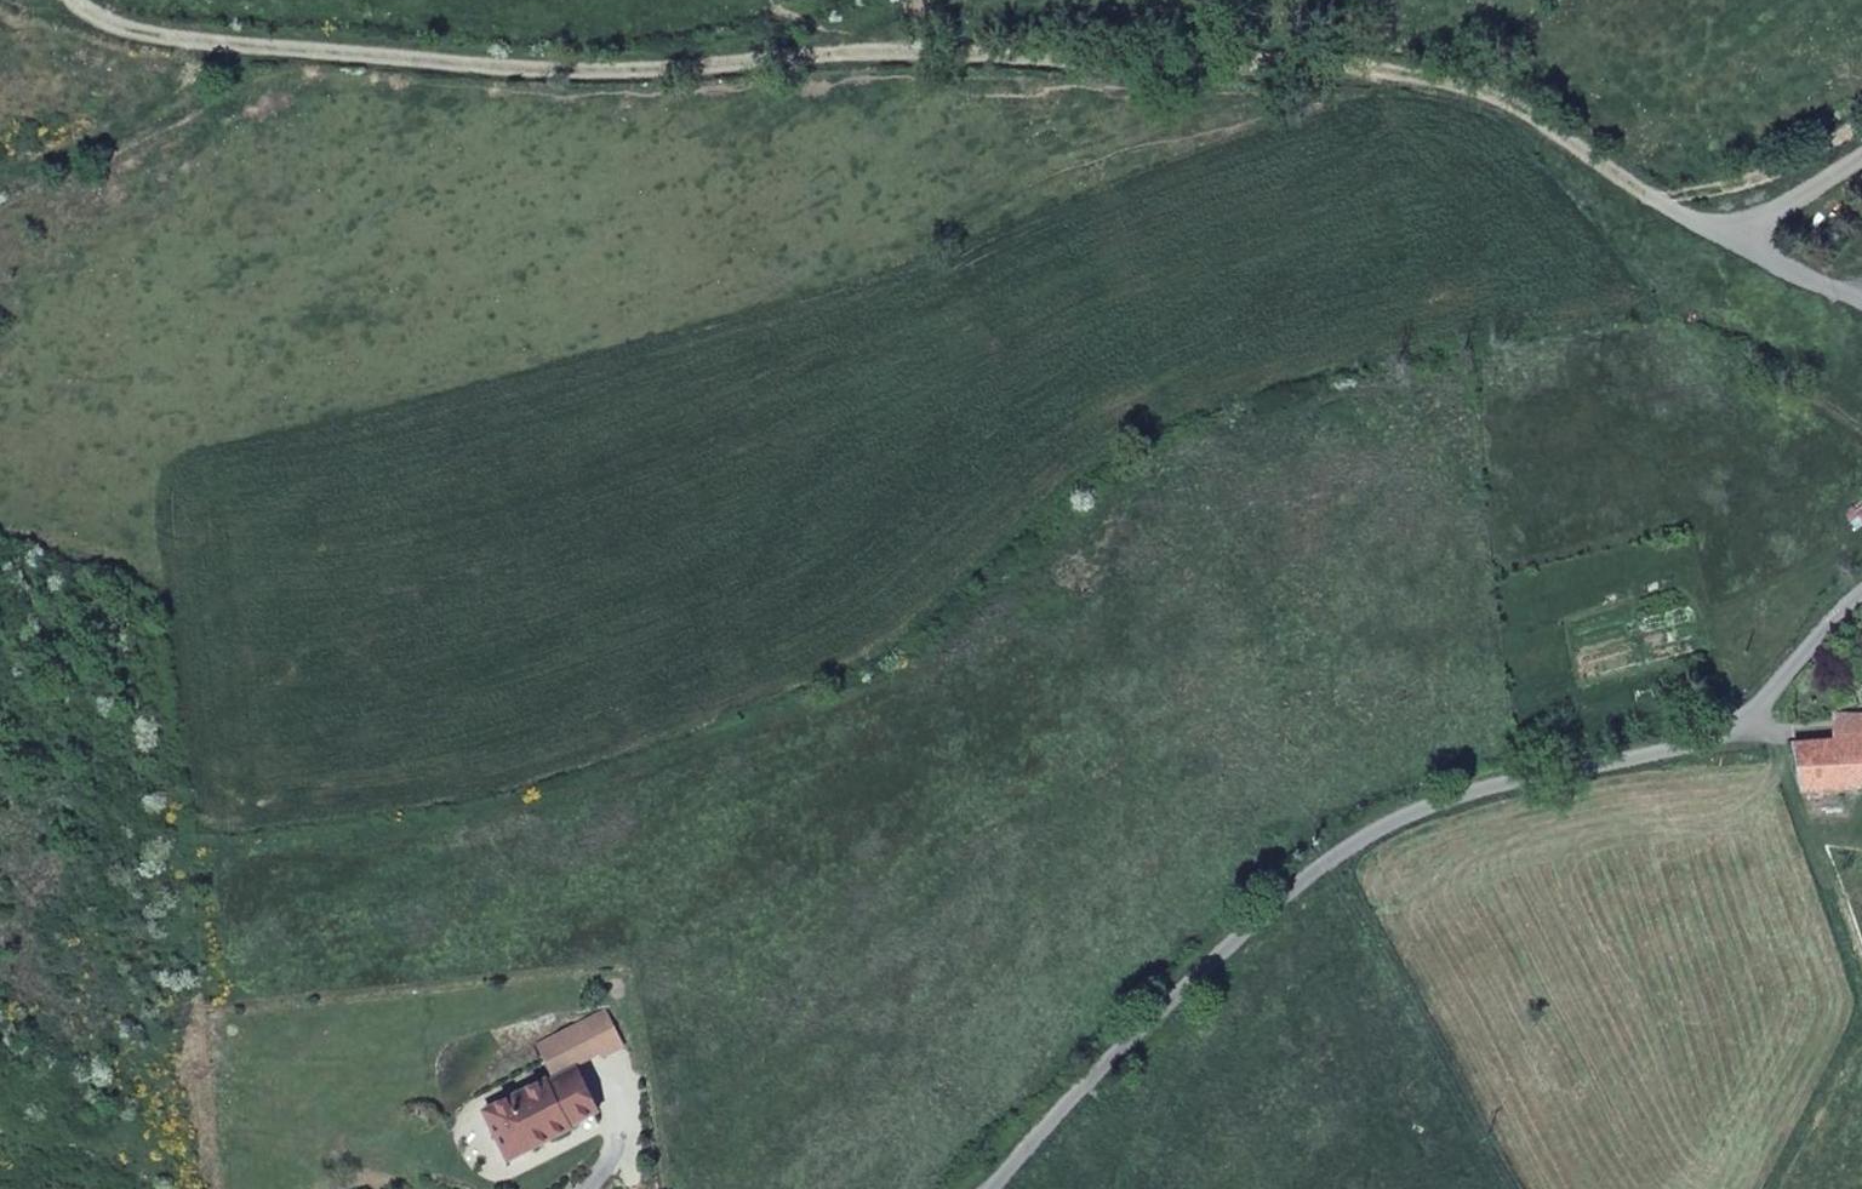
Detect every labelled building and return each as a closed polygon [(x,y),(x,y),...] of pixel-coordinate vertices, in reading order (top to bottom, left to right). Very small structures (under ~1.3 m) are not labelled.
[(1853,657),(1860,674),(1861,673),(1861,652),(1853,657)] [(1857,781),(1854,740),(1788,746),(1790,759),(1799,792),(1857,787),(1857,781)] [(621,1045),(601,1013),(581,1025),(601,1057),(621,1045)] [(601,1057),(581,1025),(536,1054),(556,1084),(577,1072),(601,1057)] [(599,1111),(577,1072),(556,1084),(547,1090),(539,1079),(483,1113),(511,1164),(599,1111)]
